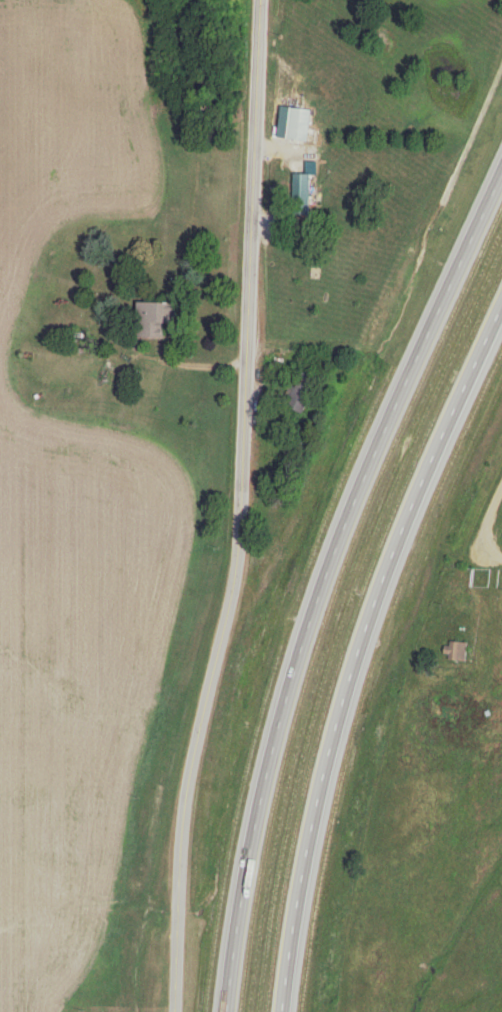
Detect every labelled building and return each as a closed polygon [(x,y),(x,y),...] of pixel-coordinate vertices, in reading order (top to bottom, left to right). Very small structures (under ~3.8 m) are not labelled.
[(279,138),(298,138),(298,129),(279,129),(279,138)] [(281,404),(306,415),(323,376),(304,368),(295,387),(290,385),(281,404)] [(447,661),(468,662),(468,643),(448,642),(447,661)]
